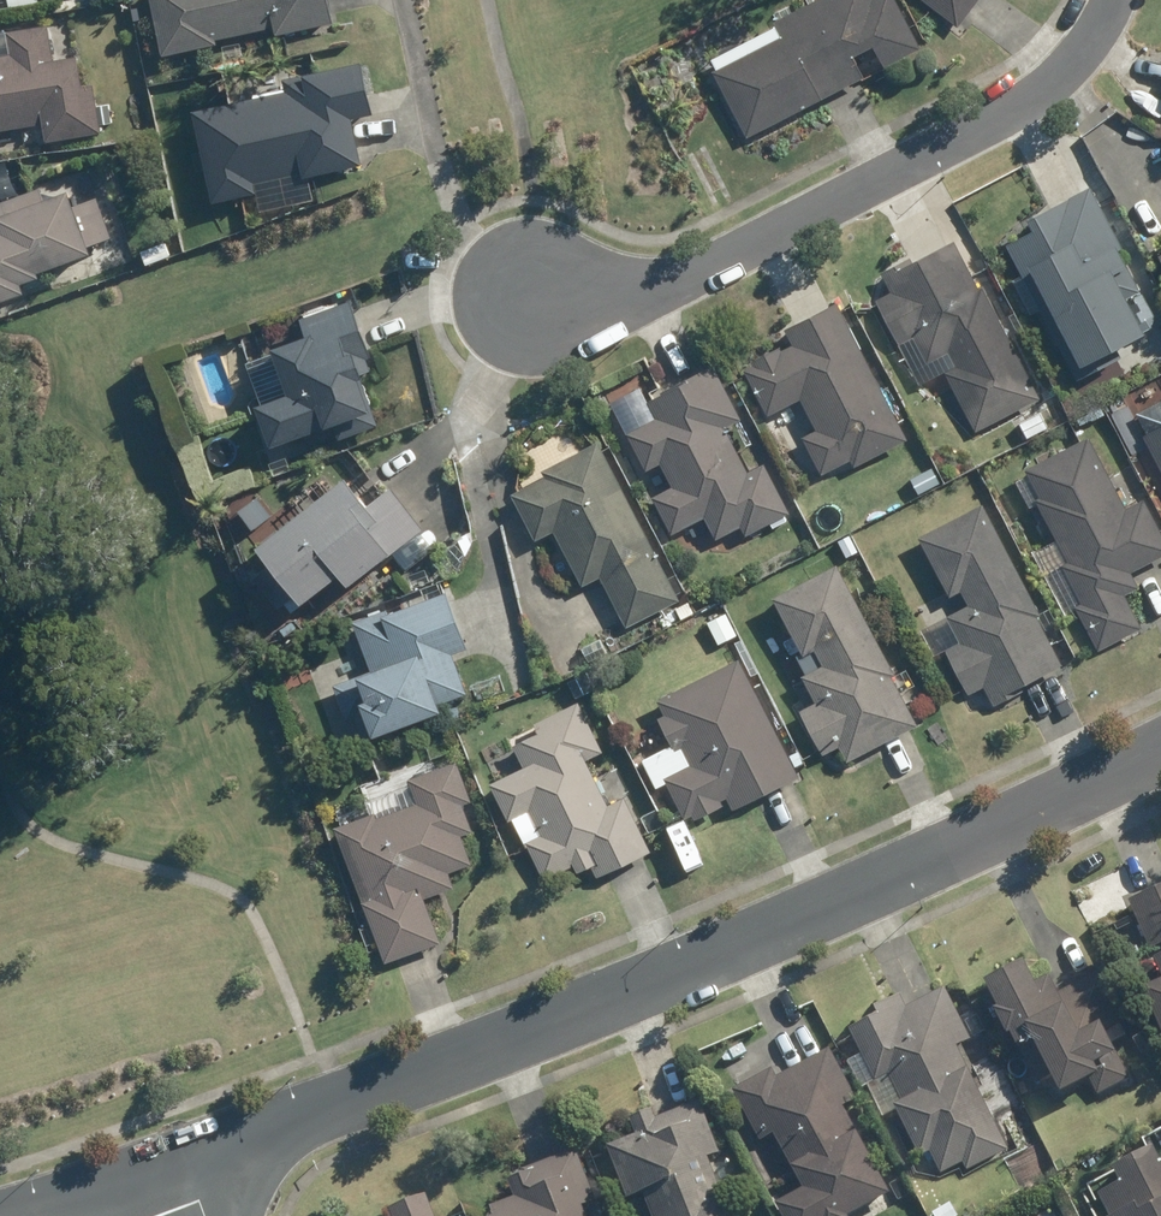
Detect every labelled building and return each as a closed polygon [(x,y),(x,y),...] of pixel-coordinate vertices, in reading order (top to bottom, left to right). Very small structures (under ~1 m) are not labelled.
[(158,56),(213,45),(212,41),(270,29),(271,35),(330,24),(325,0),(146,0),(158,56)] [(918,49),(892,0),(818,0),(772,24),(779,38),(711,73),(745,138),(861,78),(850,57),(870,46),(881,68),(918,49)] [(957,27),(977,0),(923,0),(957,27)] [(40,125),(42,141),(98,134),(91,84),(78,87),(74,58),(50,61),(46,27),(5,33),(9,57),(0,58),(0,130),(40,125)] [(348,121),(369,116),(358,65),(281,81),(283,93),(189,113),(208,204),(253,194),(251,184),(298,174),(300,180),(358,167),(348,121)] [(1031,233),(1006,247),(1061,351),(1066,349),(1080,375),(1114,357),(1110,351),(1142,334),(1123,299),(1135,293),(1113,252),(1119,249),(1087,188),(1024,221),(1031,233)] [(19,295),(15,285),(33,278),(32,274),(84,255),(80,247),(107,238),(93,199),(68,209),(61,192),(40,200),(37,191),(0,204),(0,301),(19,295)] [(879,275),(889,294),(873,303),(895,344),(910,335),(925,363),(946,353),(955,370),(944,375),(973,432),(1038,399),(980,289),(977,290),(952,242),(910,264),(908,260),(879,275)] [(162,243),(138,252),(143,265),(166,256),(162,243)] [(317,336),(281,348),(296,393),(264,404),(278,445),(343,422),(348,438),(388,424),(367,361),(381,355),(361,300),(311,318),(317,336)] [(816,432),(800,439),(820,476),(848,462),(852,468),(904,440),(834,305),(782,331),(791,348),(780,354),(776,347),(749,362),(752,368),(742,373),(765,416),(798,399),(816,432)] [(738,421),(710,367),(646,401),(655,419),(625,435),(643,471),(657,464),(671,489),(651,499),(670,534),(701,518),(713,541),(737,529),(742,538),(787,515),(761,466),(746,474),(723,429),(738,421)] [(1098,408),(1086,415),(1090,423),(1102,416),(1098,408)] [(1037,414),(1018,424),(1026,439),(1045,429),(1037,414)] [(1141,438),(1160,476),(1160,428),(1141,438)] [(1032,501),(1066,563),(1059,567),(1080,604),(1073,609),(1096,652),(1140,628),(1122,596),(1137,589),(1129,573),(1160,555),(1160,539),(1141,501),(1124,510),(1085,438),(1023,472),(1037,498),(1032,501)] [(680,597),(598,440),(543,469),(546,474),(512,492),(536,538),(554,528),(582,582),(601,573),(627,625),(680,597)] [(218,441),(202,448),(211,467),(227,460),(218,441)] [(267,546),(281,562),(265,574),(291,606),(306,594),(312,602),(349,573),(358,585),(433,525),(402,486),(377,506),(354,477),(267,546)] [(1034,620),(1038,618),(979,507),(917,539),(947,596),(957,591),(965,607),(945,617),(960,645),(944,653),(967,694),(980,686),(991,708),(1017,693),(1015,689),(1058,665),(1034,620)] [(864,552),(855,534),(842,541),(851,559),(864,552)] [(914,726),(888,678),(892,676),(833,567),(770,601),(799,656),(811,649),(821,667),(798,679),(814,706),(798,714),(821,756),(837,747),(846,763),(914,726)] [(352,625),(370,672),(331,686),(344,721),(353,717),(361,740),(436,711),(434,707),(464,696),(448,656),(465,650),(444,594),(385,616),(384,613),(352,625)] [(685,603),(673,610),(680,621),(692,614),(685,603)] [(744,661),(665,703),(672,716),(666,719),(682,751),(688,748),(697,765),(670,779),(691,817),(698,813),(701,821),(729,806),(727,802),(733,799),(739,810),(805,777),(744,661)] [(522,769),(488,785),(506,821),(526,812),(538,837),(525,844),(542,882),(571,867),(574,873),(589,866),(594,878),(648,852),(623,800),(605,809),(582,761),(600,753),(576,704),(532,726),(536,735),(511,747),(522,769)] [(470,833),(459,805),(469,802),(454,762),(406,780),(416,805),(374,821),(372,814),(333,829),(383,963),(437,943),(422,900),(451,889),(446,874),(470,865),(459,836),(470,833)] [(1160,975),(1160,884),(1127,899),(1160,975)] [(1135,944),(1123,950),(1125,957),(1138,951),(1135,944)] [(1123,1033),(1117,1022),(1124,1018),(1097,970),(1055,993),(1044,973),(1031,980),(1018,956),(978,978),(993,1005),(989,1008),(1002,1031),(1006,1028),(1034,1081),(1047,1074),(1056,1091),(1085,1074),(1096,1094),(1128,1077),(1109,1041),(1123,1033)] [(1139,986),(1159,1032),(1160,1031),(1160,976),(1139,986)] [(874,1013),(847,1026),(874,1079),(885,1073),(899,1099),(892,1102),(918,1154),(926,1150),(937,1171),(960,1160),(963,1167),(1005,1147),(954,1044),(968,1038),(943,987),(903,1007),(896,992),(869,1005),(874,1013)] [(887,1190),(840,1104),(854,1096),(827,1048),(774,1076),(769,1067),(732,1088),(758,1135),(769,1130),(800,1187),(773,1201),(782,1215),(846,1215),(844,1213),(887,1190)] [(605,1145),(633,1215),(638,1215),(649,1212),(651,1215),(728,1215),(705,1156),(717,1151),(698,1100),(652,1117),(648,1108),(627,1116),(634,1134),(605,1145)] [(1010,1117),(1029,1153),(1007,1165),(1020,1190),(1056,1171),(1024,1110),(1010,1117)] [(1157,1162),(1149,1146),(1109,1166),(1116,1182),(1096,1192),(1108,1215),(1160,1215),(1160,1160),(1157,1162)] [(578,1202),(591,1197),(572,1149),(504,1174),(513,1196),(490,1205),(492,1212),(485,1214),(486,1215),(583,1215),(578,1202)] [(431,1190),(394,1205),(399,1215),(441,1215),(431,1190)]
